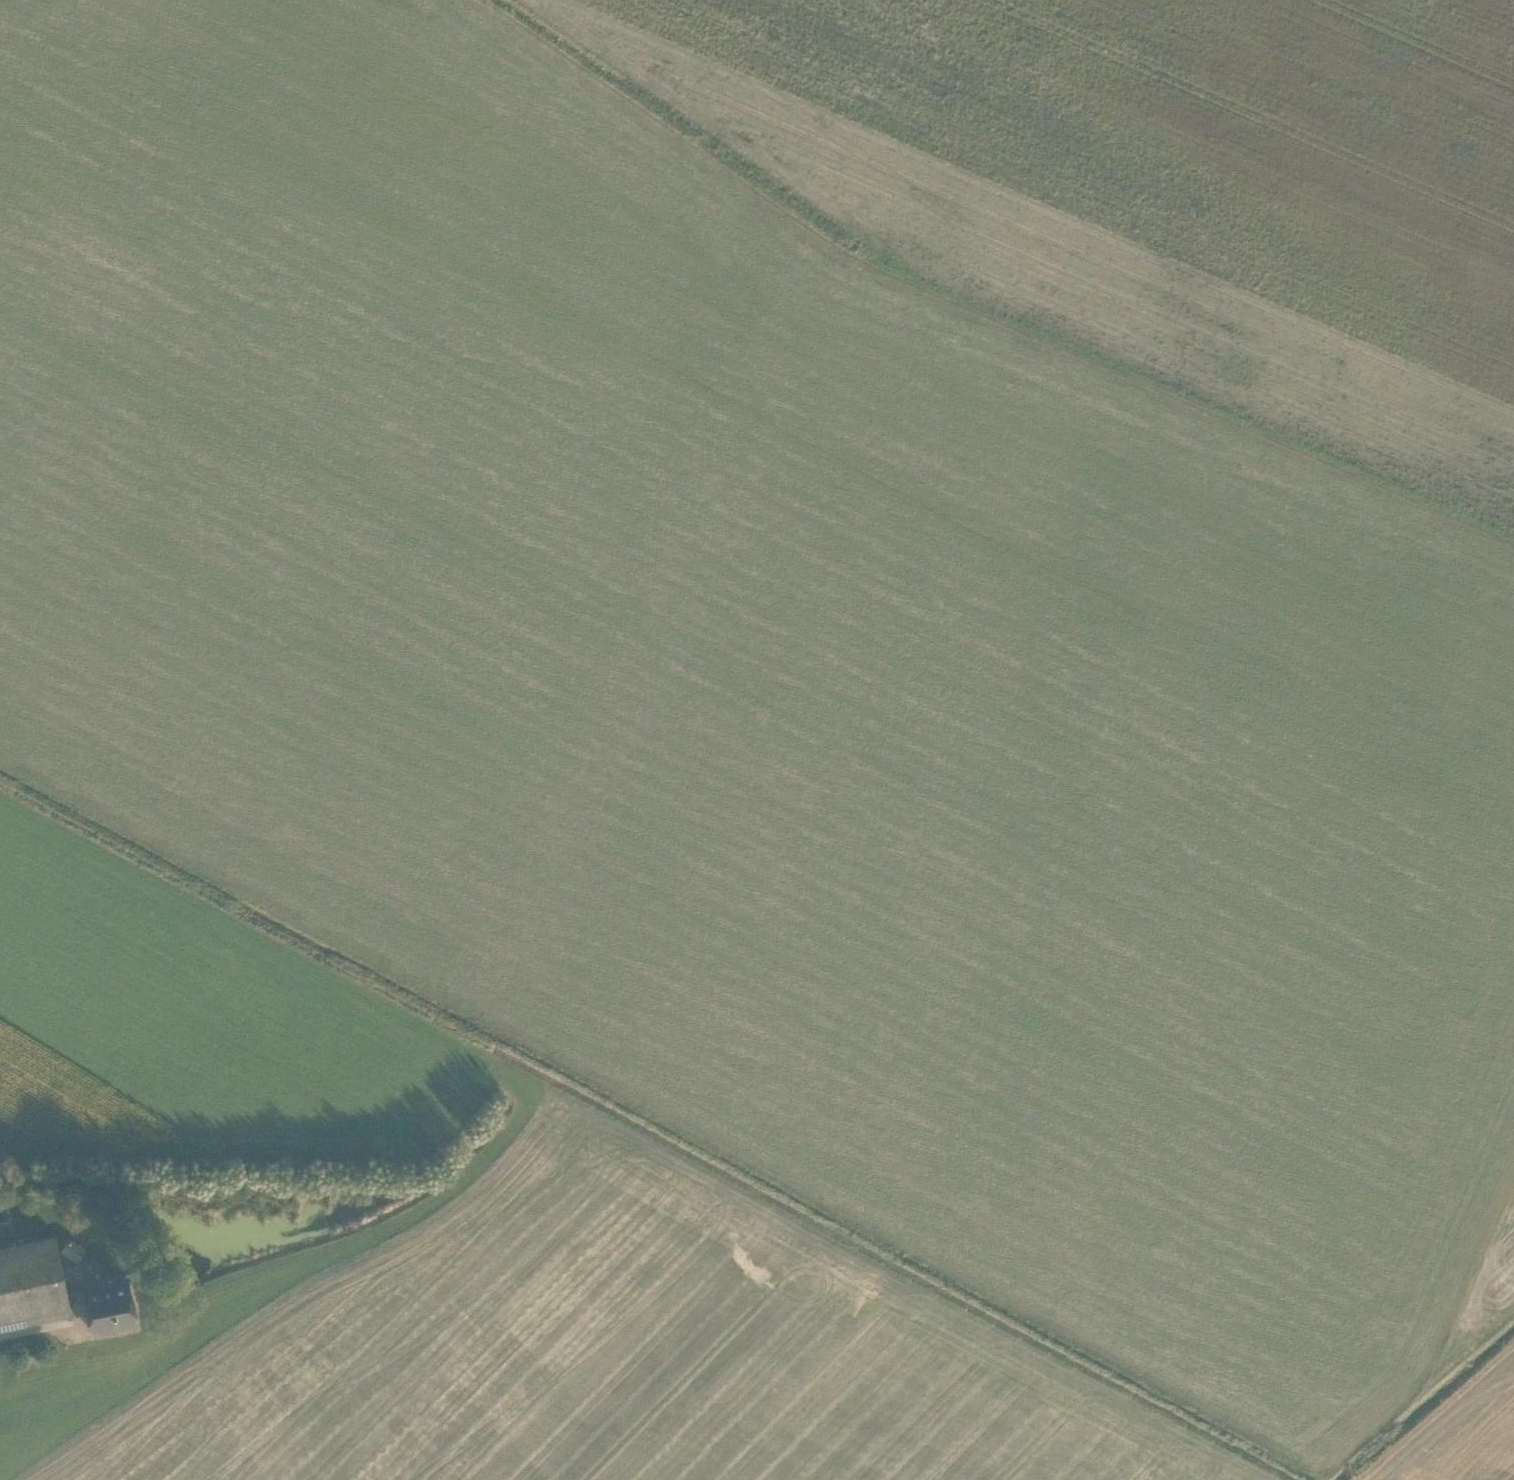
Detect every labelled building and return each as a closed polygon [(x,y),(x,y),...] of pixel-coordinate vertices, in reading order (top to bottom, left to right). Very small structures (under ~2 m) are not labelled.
[(54,1231),(0,1242),(0,1326),(71,1311),(54,1231)] [(69,1236),(60,1249),(76,1260),(85,1247),(69,1236)] [(83,1287),(92,1330),(135,1321),(126,1278),(83,1287)]
